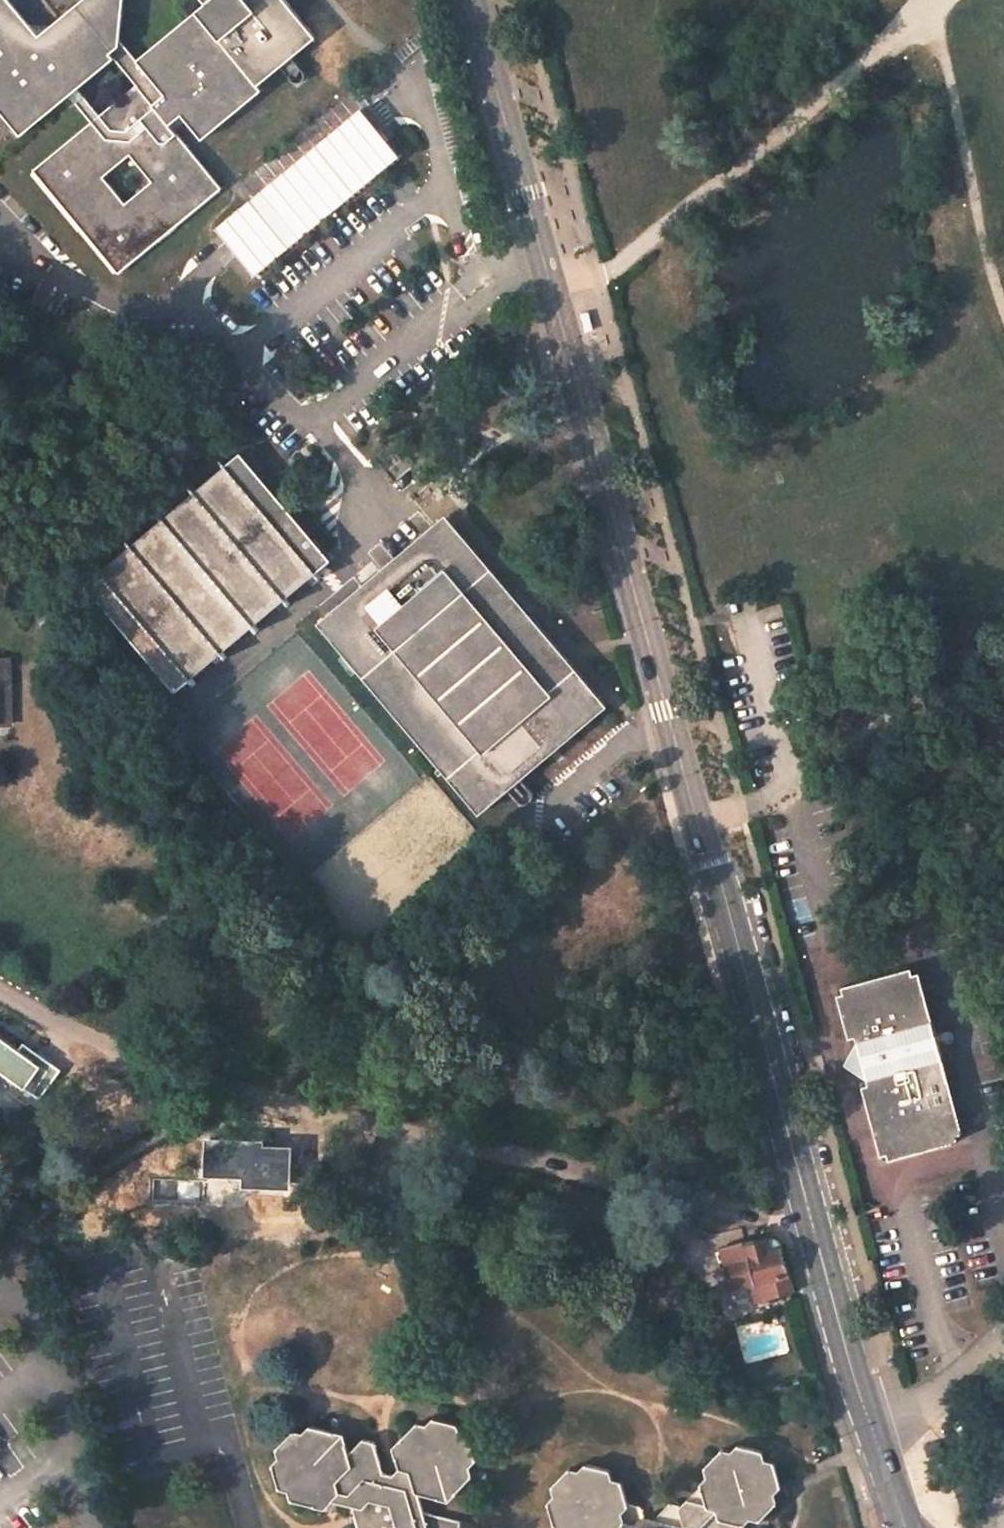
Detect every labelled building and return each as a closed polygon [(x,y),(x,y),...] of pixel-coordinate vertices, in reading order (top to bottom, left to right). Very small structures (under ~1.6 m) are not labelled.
[(21,128),(70,88),(91,114),(32,162),(118,267),(222,182),(170,117),(182,108),(204,133),(264,84),(260,79),(319,31),(293,0),(198,0),(136,51),(119,32),(122,0),(86,0),(58,23),(29,20),(14,0),(0,0),(0,102),(21,128)] [(87,585),(177,689),(331,560),(243,452),(87,585)] [(330,624),(482,803),(505,784),(521,801),(526,803),(531,800),(533,796),(532,791),(518,774),(599,705),(445,527),(330,624)] [(9,724),(7,656),(0,656),(0,724),(9,724)] [(868,1089),(886,1157),(893,1156),(895,1163),(963,1145),(962,1138),(968,1136),(924,976),(918,977),(916,971),(847,989),(849,996),(843,997),(854,1040),(860,1038),(862,1044),(845,1066),(858,1073),(873,1080),(874,1087),(868,1089)] [(783,1244),(772,1236),(723,1248),(735,1288),(758,1283),(763,1299),(771,1297),(771,1299),(796,1292),(783,1244)] [(467,1521),(424,1510),(418,1493),(449,1502),(474,1476),(470,1466),(477,1459),(470,1436),(460,1433),(457,1423),(434,1418),(428,1425),(417,1423),(393,1448),(400,1469),(396,1475),(384,1472),(375,1441),(364,1439),(350,1454),(344,1433),(311,1425),(302,1434),(293,1431),(279,1448),(281,1457),(273,1465),(280,1488),(290,1490),(293,1500),(325,1510),(333,1500),(353,1506),(355,1515),(359,1527),(465,1527),(467,1521)] [(756,1518),(763,1520),(778,1505),(773,1493),(781,1484),(775,1461),(764,1459),(761,1450),(741,1445),(733,1452),(722,1449),(706,1467),(709,1479),(684,1506),(671,1503),(655,1519),(644,1516),(640,1505),(627,1502),(621,1481),(612,1480),(609,1470),(586,1464),(578,1472),(568,1470),(553,1487),(556,1496),(548,1503),(554,1526),(564,1527),(746,1527),(756,1518)]
